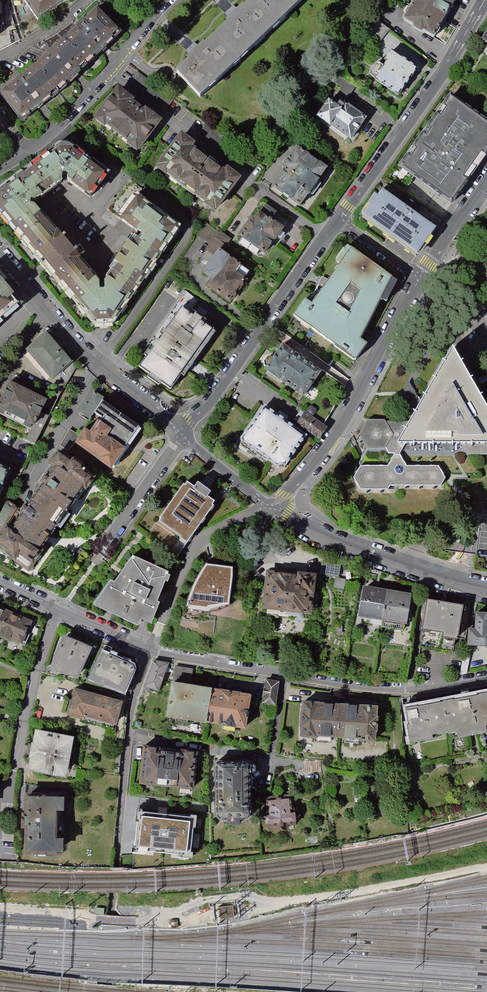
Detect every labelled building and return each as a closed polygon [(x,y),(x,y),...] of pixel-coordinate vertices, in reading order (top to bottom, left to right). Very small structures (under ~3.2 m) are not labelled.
[(39,19),(67,0),(27,0),(39,19)] [(217,35),(242,61),(281,23),(260,0),(254,0),(247,6),(246,5),(228,22),(229,23),(217,35)] [(281,23),(305,0),(260,0),(281,23)] [(406,21),(415,27),(416,31),(422,35),(426,34),(435,39),(457,0),(418,0),(406,21)] [(99,5),(67,36),(91,64),(124,34),(99,5)] [(189,61),(177,73),(202,98),(242,61),(217,35),(207,45),(206,43),(188,60),(189,61)] [(40,62),(34,66),(58,94),(61,92),(91,64),(67,36),(40,62)] [(420,68),(395,51),(390,59),(392,60),(388,66),(380,61),(370,75),(401,96),(420,68)] [(0,92),(0,95),(23,121),(58,94),(34,66),(0,92)] [(175,99),(139,71),(128,81),(167,110),(175,99)] [(357,88),(340,75),(335,81),(342,86),(332,100),(339,105),(343,100),(346,103),(357,88)] [(160,122),(119,91),(96,120),(106,127),(108,125),(130,142),(128,144),(138,152),(160,122)] [(401,167),(453,204),(469,182),(465,179),(483,154),(486,157),(486,156),(486,123),(451,97),(445,107),(446,108),(440,117),(438,115),(428,129),(430,131),(426,137),(424,135),(414,149),(416,150),(410,159),(408,157),(401,167)] [(352,140),(368,119),(346,103),(343,100),(339,105),(332,100),(320,116),(352,140)] [(243,152),(207,124),(199,135),(235,163),(243,152)] [(192,149),(195,146),(181,136),(157,168),(168,176),(169,174),(188,188),(209,161),(192,149)] [(59,149),(34,168),(51,192),(63,183),(63,175),(69,175),(69,181),(91,198),(108,176),(73,149),(70,147),(65,147),(62,148),(59,149)] [(326,170),(297,150),(286,167),(286,172),(275,189),(300,206),(326,170)] [(226,174),(209,161),(188,188),(208,203),(207,205),(216,212),(241,180),(228,171),(226,174)] [(59,237),(34,208),(30,207),(30,203),(34,204),(51,192),(34,168),(0,193),(0,218),(35,258),(59,237)] [(437,226),(383,188),(378,195),(375,193),(369,202),(372,204),(364,215),(418,253),(437,226)] [(147,239),(143,244),(162,259),(181,232),(139,200),(120,224),(139,237),(140,235),(147,239)] [(281,215),(266,204),(257,217),(254,215),(240,235),(243,237),(240,243),(258,256),(262,251),(266,254),(277,238),(279,239),(288,227),(278,219),(281,215)] [(211,244),(220,232),(207,223),(198,235),(211,244)] [(233,240),(222,231),(217,238),(228,246),(233,240)] [(74,254),(59,237),(35,258),(50,274),(74,254)] [(116,273),(139,290),(162,259),(143,244),(138,241),(116,273)] [(253,270),(221,248),(215,257),(208,252),(201,263),(207,268),(204,273),(215,280),(210,286),(232,301),(253,270)] [(312,305),(304,299),(292,317),(358,360),(368,345),(357,338),(397,278),(350,248),(312,305)] [(101,286),(74,254),(50,274),(98,328),(113,327),(139,290),(116,273),(106,287),(107,296),(102,296),(101,286)] [(279,284),(272,278),(267,285),(275,290),(279,284)] [(21,306),(0,281),(0,324),(21,306)] [(159,342),(194,367),(219,331),(208,323),(210,320),(198,312),(197,314),(193,311),(199,303),(186,293),(167,321),(172,324),(168,330),(165,328),(161,333),(163,335),(159,342)] [(71,361),(47,333),(29,348),(53,376),(71,361)] [(145,355),(148,357),(140,367),(151,375),(149,378),(161,386),(163,383),(173,390),(183,375),(186,378),(194,367),(159,342),(152,351),(149,349),(145,355)] [(390,487),(442,488),(445,480),(439,469),(410,468),(400,454),(407,443),(461,444),(468,456),(486,456),(486,399),(454,343),(409,421),(366,419),(358,434),(367,450),(385,450),(388,454),(394,454),(385,469),(360,469),(353,480),(360,491),(387,491),(390,487)] [(271,368),(308,394),(325,370),(288,344),(271,368)] [(10,382),(0,401),(0,407),(34,424),(46,400),(10,382)] [(106,399),(94,391),(79,413),(91,420),(96,412),(104,401),(106,399)] [(86,431),(78,443),(113,467),(141,427),(104,401),(96,412),(103,417),(91,435),(86,431)] [(269,409),(247,440),(282,465),(289,464),(308,436),(269,409)] [(323,438),(330,428),(308,413),(302,423),(323,438)] [(67,450),(72,444),(66,438),(60,444),(67,450)] [(57,468),(34,501),(60,520),(84,485),(86,487),(92,478),(58,454),(52,464),(57,468)] [(165,520),(162,523),(184,538),(183,540),(190,545),(217,507),(215,506),(218,503),(210,498),(213,493),(201,485),(198,489),(190,484),(188,487),(186,486),(163,519),(165,520)] [(38,551),(60,520),(34,501),(11,532),(38,551)] [(481,524),(475,567),(486,568),(486,525),(481,524)] [(38,551),(11,532),(10,534),(5,531),(0,538),(0,549),(13,559),(17,553),(32,563),(40,552),(38,551)] [(112,582),(95,608),(125,622),(149,564),(134,557),(116,584),(112,582)] [(340,565),(324,562),(322,575),(338,578),(340,565)] [(230,607),(233,566),(207,563),(194,586),(181,620),(203,623),(215,621),(216,617),(208,616),(208,614),(219,613),(230,607)] [(173,574),(149,564),(125,622),(141,629),(143,622),(154,626),(162,605),(160,603),(167,582),(170,583),(173,574)] [(318,580),(272,575),(268,609),(314,615),(318,580)] [(362,586),(357,614),(381,618),(386,590),(362,586)] [(409,594),(386,590),(381,618),(404,622),(409,594)] [(462,605),(426,598),(421,628),(441,632),(441,636),(456,639),(462,605)] [(8,613),(0,610),(0,633),(8,613)] [(476,612),(475,628),(468,628),(467,643),(486,644),(486,612),(476,612)] [(8,613),(0,633),(0,638),(9,643),(10,640),(22,645),(31,624),(8,613)] [(93,651),(64,638),(54,660),(56,660),(52,669),(56,671),(56,672),(56,673),(57,675),(66,679),(70,679),(79,683),(93,651)] [(135,669),(103,655),(90,683),(105,690),(105,689),(126,697),(137,673),(135,669)] [(170,666),(155,663),(147,688),(160,693),(170,666)] [(282,684),(268,682),(265,706),(278,708),(282,684)] [(170,716),(211,722),(215,691),(174,685),(170,716)] [(123,703),(76,691),(69,715),(85,719),(85,716),(117,725),(123,703)] [(211,722),(247,727),(251,697),(215,691),(211,722)] [(438,702),(444,733),(456,731),(457,738),(486,733),(485,726),(486,726),(486,694),(438,702)] [(432,735),(444,733),(438,702),(402,709),(409,744),(432,740),(432,735)] [(305,703),(303,735),(336,737),(338,705),(305,703)] [(377,708),(338,705),(336,737),(375,740),(377,708)] [(73,741),(34,734),(32,747),(31,747),(28,762),(29,762),(27,776),(65,783),(73,741)] [(159,754),(160,749),(146,747),(142,782),(195,787),(198,753),(184,752),(183,757),(159,754)] [(323,762),(304,760),(304,773),(323,773),(323,762)] [(250,762),(220,763),(218,765),(218,816),(221,818),(251,819),(254,816),(252,764),(250,762)] [(57,801),(28,800),(27,857),(56,857),(57,801)] [(293,801),(272,804),(273,818),(268,819),(269,828),(300,825),(299,816),(294,816),(293,801)] [(195,817),(139,811),(135,851),(192,856),(195,817)] [(233,905),(218,907),(220,919),(234,917),(233,905)]
